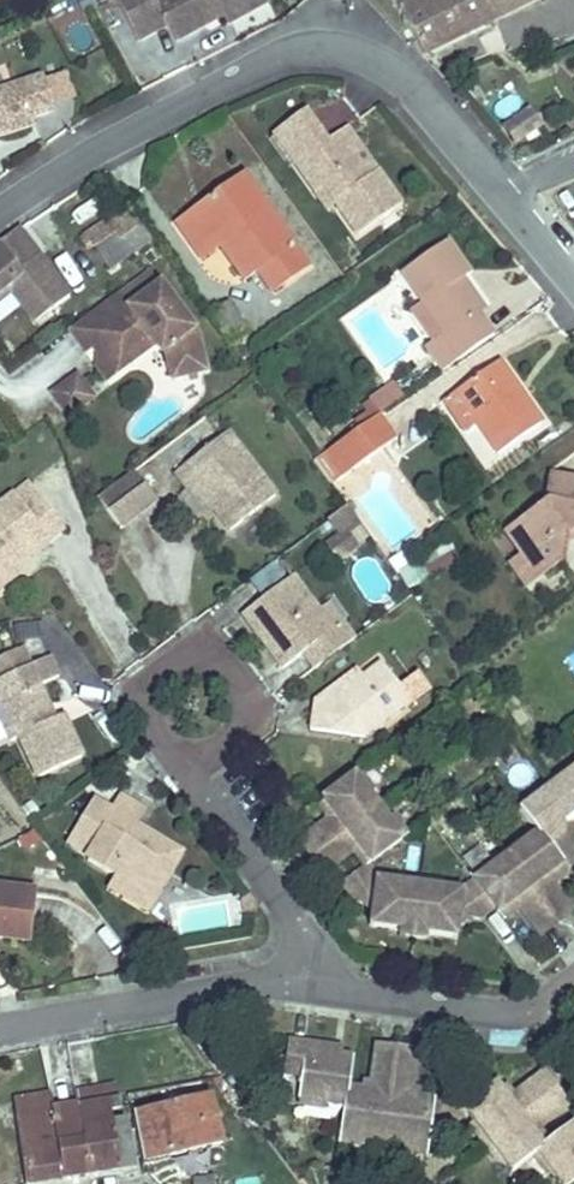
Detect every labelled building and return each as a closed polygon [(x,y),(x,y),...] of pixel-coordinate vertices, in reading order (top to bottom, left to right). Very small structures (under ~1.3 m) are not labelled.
[(137,44),(168,28),(176,43),(223,19),(227,27),(268,5),(265,0),(114,0),(137,44)] [(422,58),(541,0),(394,0),(422,58)] [(67,33),(79,56),(97,46),(84,23),(67,33)] [(0,92),(0,138),(37,126),(35,119),(57,111),(46,77),(0,92)] [(520,95),(497,103),(503,120),(525,112),(520,95)] [(533,111),(502,123),(511,145),(542,132),(533,111)] [(334,203),(355,234),(398,203),(375,172),(361,181),(355,173),(361,169),(347,150),(342,153),(331,138),(324,143),(302,113),(273,135),(315,194),(323,187),(334,203)] [(361,181),(375,172),(344,128),(331,138),(342,153),(347,150),(361,169),(355,173),(361,181)] [(242,285),(255,275),(270,296),(310,267),(244,174),(173,225),(200,263),(217,251),(242,285)] [(326,209),(334,203),(323,187),(315,194),(326,209)] [(127,210),(85,238),(92,248),(114,232),(119,241),(139,228),(127,210)] [(107,271),(149,244),(139,228),(119,241),(114,232),(92,248),(107,271)] [(18,229),(0,243),(0,290),(21,274),(18,271),(39,254),(18,229)] [(477,312),(457,282),(464,278),(470,274),(448,241),(402,272),(444,334),(426,346),(442,370),(493,335),(477,312)] [(71,295),(39,254),(18,271),(21,274),(0,290),(0,304),(9,297),(32,326),(71,295)] [(464,278),(457,282),(477,312),(484,307),(464,278)] [(206,372),(197,335),(160,285),(127,309),(117,295),(69,331),(86,354),(92,349),(98,357),(96,368),(106,382),(126,367),(129,348),(132,346),(155,340),(158,343),(164,353),(171,380),(206,372)] [(129,348),(126,367),(158,343),(155,340),(132,346),(129,348)] [(92,349),(86,354),(96,368),(98,357),(92,349)] [(501,362),(456,393),(477,423),(498,454),(540,424),(523,399),(520,400),(507,382),(512,378),(501,362)] [(93,399),(80,381),(72,380),(67,383),(84,406),(93,399)] [(69,417),(84,406),(67,383),(52,395),(69,417)] [(403,398),(394,385),(370,401),(380,415),(403,398)] [(477,423),(456,393),(441,403),(463,433),(477,423)] [(396,437),(380,415),(333,448),(349,471),(396,437)] [(228,433),(173,476),(186,493),(195,486),(215,511),(212,513),(228,533),(277,495),(228,433)] [(349,471),(333,448),(325,453),(341,476),(349,471)] [(133,473),(97,501),(121,531),(156,504),(133,473)] [(521,557),(531,551),(545,571),(562,560),(567,534),(573,529),(573,478),(552,474),(546,506),(504,533),(521,557)] [(47,543),(64,531),(27,483),(0,504),(0,588),(21,571),(17,566),(11,557),(41,535),(47,543)] [(195,486),(186,493),(205,518),(212,513),(215,511),(195,486)] [(338,538),(359,523),(347,507),(326,523),(338,538)] [(400,547),(414,582),(462,563),(448,528),(400,547)] [(11,557),(17,566),(47,543),(41,535),(11,557)] [(510,564),(525,585),(545,571),(531,551),(521,557),(510,564)] [(262,595),(288,573),(276,559),(250,581),(262,595)] [(315,668),(353,639),(340,622),(331,629),(316,610),(292,578),(242,617),(260,641),(266,637),(272,645),(266,650),(282,670),(304,653),(315,668)] [(331,629),(340,622),(326,603),(316,610),(331,629)] [(134,654),(117,625),(100,635),(118,664),(134,654)] [(266,637),(260,641),(266,650),(272,645),(266,637)] [(55,721),(40,688),(59,679),(50,659),(0,683),(0,720),(12,745),(19,741),(38,781),(85,759),(70,726),(60,731),(55,721)] [(344,718),(310,713),(309,733),(360,740),(410,702),(379,662),(361,676),(330,699),(344,718)] [(356,669),(311,703),(310,713),(344,718),(330,699),(361,676),(356,669)] [(65,716),(55,721),(60,731),(70,726),(65,716)] [(377,779),(367,766),(358,772),(369,786),(377,779)] [(563,779),(536,800),(517,814),(530,831),(536,839),(521,849),(490,874),(473,886),(466,892),(430,887),(405,883),(385,881),(368,859),(341,879),(362,905),(368,906),(377,918),(378,917),(384,924),(398,927),(397,935),(422,938),(423,930),(446,934),(446,929),(453,929),(464,921),(475,923),(491,910),(492,912),(510,898),(515,904),(531,925),(562,902),(544,879),(540,875),(555,863),(558,867),(573,855),(573,849),(560,831),(573,820),(573,770),(563,779)] [(529,792),(536,800),(563,779),(556,771),(529,792)] [(363,838),(375,853),(404,832),(391,815),(376,794),(369,786),(358,772),(329,795),(340,807),(333,812),(307,832),(331,863),(356,843),(363,838)] [(160,866),(169,872),(181,853),(146,831),(142,838),(130,831),(135,824),(144,809),(121,795),(112,811),(95,800),(70,842),(90,854),(87,858),(116,877),(142,893),(160,866)] [(333,812),(340,807),(329,795),(323,799),(333,812)] [(399,809),(391,815),(404,832),(412,825),(399,809)] [(142,838),(146,831),(135,824),(130,831),(142,838)] [(521,849),(536,839),(530,831),(516,841),(521,849)] [(303,835),(326,867),(331,863),(307,832),(303,835)] [(356,843),(368,859),(375,853),(363,838),(356,843)] [(540,875),(544,879),(558,867),(555,863),(540,875)] [(111,886),(147,909),(169,872),(160,866),(142,893),(116,877),(111,886)] [(467,878),(473,886),(490,874),(483,866),(467,878)] [(406,877),(405,883),(430,887),(431,880),(406,877)] [(35,893),(0,889),(0,938),(29,942),(35,893)] [(244,916),(255,915),(257,904),(249,894),(241,900),(244,916)] [(510,898),(492,912),(497,918),(515,904),(510,898)] [(537,932),(567,909),(562,902),(531,925),(537,932)] [(372,1090),(362,1088),(347,1085),(352,1056),(338,1055),(304,1050),(305,1042),(287,1039),(281,1077),(303,1080),(298,1115),(346,1122),(343,1136),(364,1139),(407,1145),(425,1148),(432,1098),(420,1097),(410,1096),(411,1087),(416,1058),(377,1052),(373,1080),(372,1090)] [(338,1055),(338,1047),(305,1042),(304,1050),(338,1055)] [(377,1052),(416,1058),(417,1050),(379,1044),(377,1052)] [(573,1102),(573,1091),(557,1068),(551,1073),(573,1102)] [(558,1162),(571,1180),(573,1178),(573,1126),(555,1140),(553,1137),(547,1129),(554,1123),(573,1108),(573,1102),(551,1073),(527,1090),(521,1095),(515,1087),(509,1079),(478,1102),(490,1117),(513,1149),(524,1163),(541,1151),(546,1147),(558,1162)] [(364,1078),(362,1088),(372,1090),(373,1080),(364,1078)] [(515,1087),(521,1095),(527,1090),(522,1082),(515,1087)] [(77,1105),(104,1100),(117,1097),(115,1084),(74,1091),(77,1105)] [(411,1087),(410,1096),(420,1097),(422,1088),(411,1087)] [(15,1101),(17,1115),(52,1110),(50,1095),(15,1101)] [(210,1096),(131,1113),(140,1162),(221,1144),(210,1096)] [(120,1109),(117,1097),(104,1100),(107,1111),(120,1109)] [(77,1105),(89,1177),(133,1169),(127,1131),(124,1132),(120,1109),(107,1111),(104,1100),(77,1105)] [(490,1117),(478,1102),(471,1108),(482,1123),(490,1117)] [(77,1105),(52,1110),(17,1115),(29,1183),(45,1183),(89,1177),(77,1105)] [(554,1123),(547,1129),(553,1137),(560,1131),(554,1123)] [(364,1139),(343,1136),(342,1146),(362,1149),(364,1139)] [(423,1157),(425,1148),(407,1145),(406,1154),(423,1157)] [(553,1165),(558,1162),(546,1147),(541,1151),(553,1165)] [(506,1155),(516,1169),(524,1163),(513,1149),(506,1155)]
